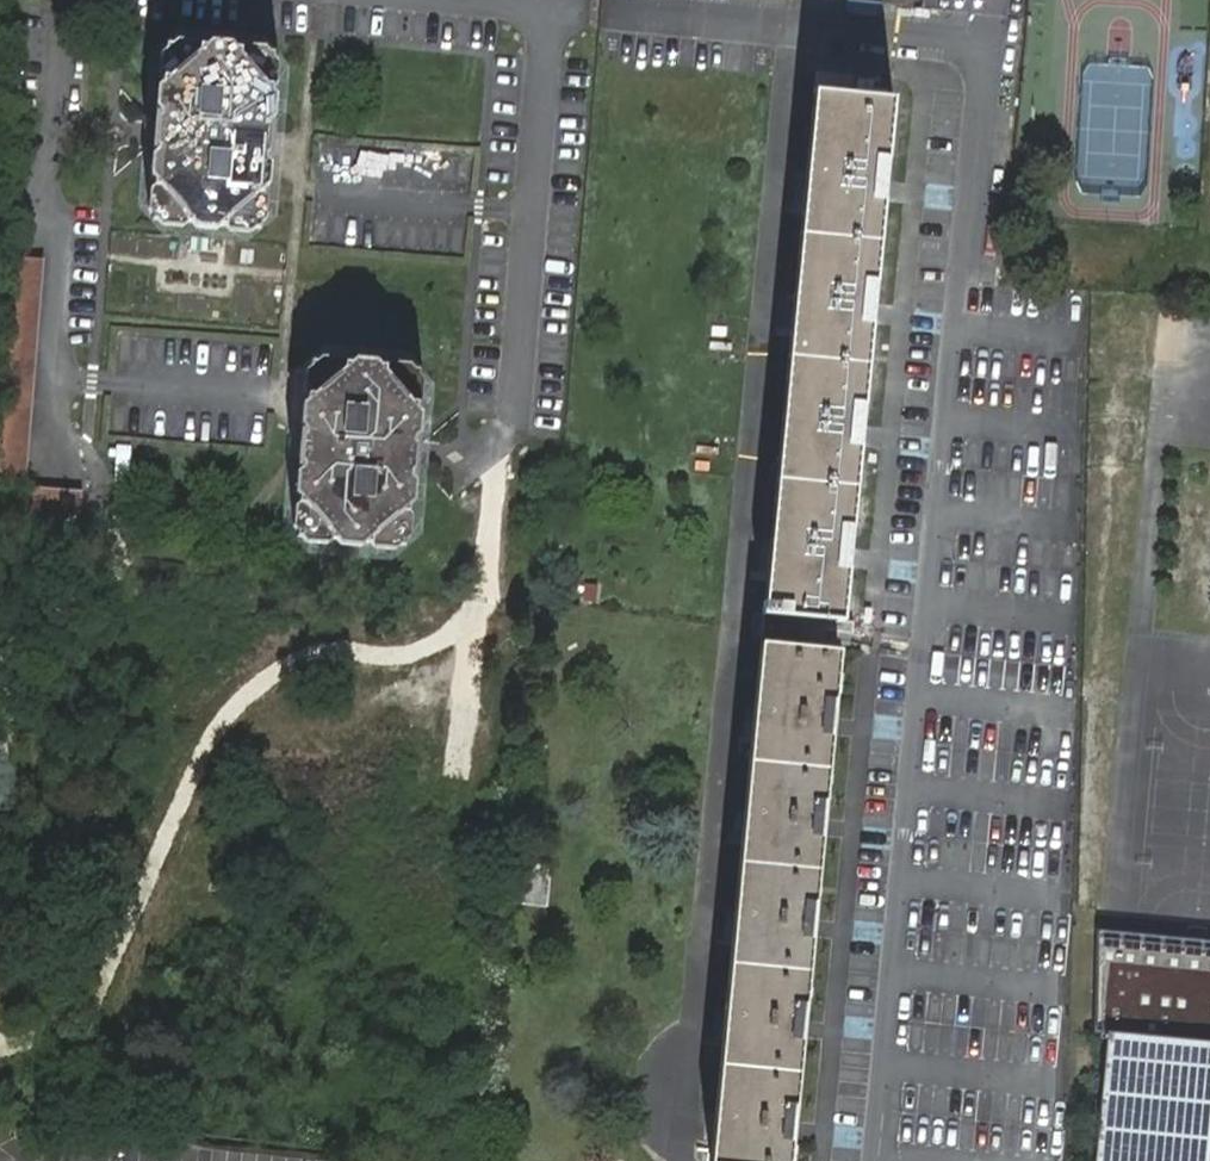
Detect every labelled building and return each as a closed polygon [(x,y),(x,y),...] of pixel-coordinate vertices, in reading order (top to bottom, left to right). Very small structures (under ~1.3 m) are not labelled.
[(176,50),(173,54),(203,57),(204,53),(201,45),(181,44),(176,50)] [(161,117),(161,122),(167,122),(166,152),(160,152),(160,159),(154,162),(154,184),(158,190),(162,190),(161,219),(155,219),(155,225),(162,226),(165,231),(186,232),(189,228),(198,228),(201,234),(222,234),(225,231),(230,231),(232,236),(235,236),(236,228),(266,231),(271,138),(277,139),(278,135),(272,131),(272,125),(279,122),(280,101),(274,97),(274,90),(280,89),(281,66),(276,63),(276,56),(273,56),(273,62),(243,59),(244,55),(237,54),(233,47),(213,46),(209,53),(204,53),(203,57),(173,54),(171,54),(169,85),(165,85),(164,85),(163,91),(158,94),(158,113),(161,117)] [(247,48),(244,55),(243,59),(273,62),(273,56),(268,50),(247,48)] [(160,76),(165,85),(169,85),(171,54),(173,54),(176,50),(169,50),(168,54),(161,59),(160,76)] [(813,87),(764,611),(796,614),(793,643),(823,646),(825,631),(850,633),(851,621),(840,620),(888,95),(813,87)] [(167,122),(161,122),(161,124),(157,127),(155,147),(160,152),(166,152),(167,122)] [(150,215),(155,219),(161,219),(162,190),(158,190),(152,196),(150,215)] [(41,254),(2,251),(0,273),(0,485),(24,486),(41,254)] [(420,378),(425,378),(425,374),(418,373),(415,368),(394,366),(389,372),(384,371),(381,366),(358,364),(354,370),(351,370),(348,364),(345,363),(345,369),(320,368),(313,461),(304,460),(304,463),(308,466),(309,472),(303,475),(301,496),(307,500),(307,506),(300,508),(299,529),(305,534),(305,539),(308,539),(312,540),(312,534),(339,537),(339,541),(344,542),(347,549),(367,551),(372,544),(377,545),(378,540),(408,542),(410,515),(413,512),(420,505),(422,486),(416,477),(420,474),(413,473),(415,446),(417,446),(418,445),(425,442),(426,418),(422,410),(424,408),(418,407),(420,378)] [(429,383),(425,378),(420,378),(418,407),(424,408),(427,404),(429,383)] [(421,448),(418,445),(417,446),(415,446),(413,473),(420,474),(423,473),(424,455),(424,449),(421,448)] [(0,482),(0,516),(80,523),(83,489),(0,482)] [(419,519),(413,512),(410,515),(408,542),(378,540),(377,545),(381,552),(403,554),(407,547),(414,548),(414,542),(418,537),(419,519)] [(312,540),(308,539),(314,546),(334,548),(339,541),(339,537),(312,534),(312,540)] [(837,647),(823,646),(793,643),(796,614),(764,611),(714,1160),(791,1160),(837,647)] [(523,863),(520,906),(545,907),(549,866),(523,863)] [(1209,1138),(1209,947),(1094,936),(1092,1039),(1105,1041),(1098,1107),(1092,1106),(1089,1142),(1095,1142),(1093,1160),(1208,1160),(1209,1138)]
